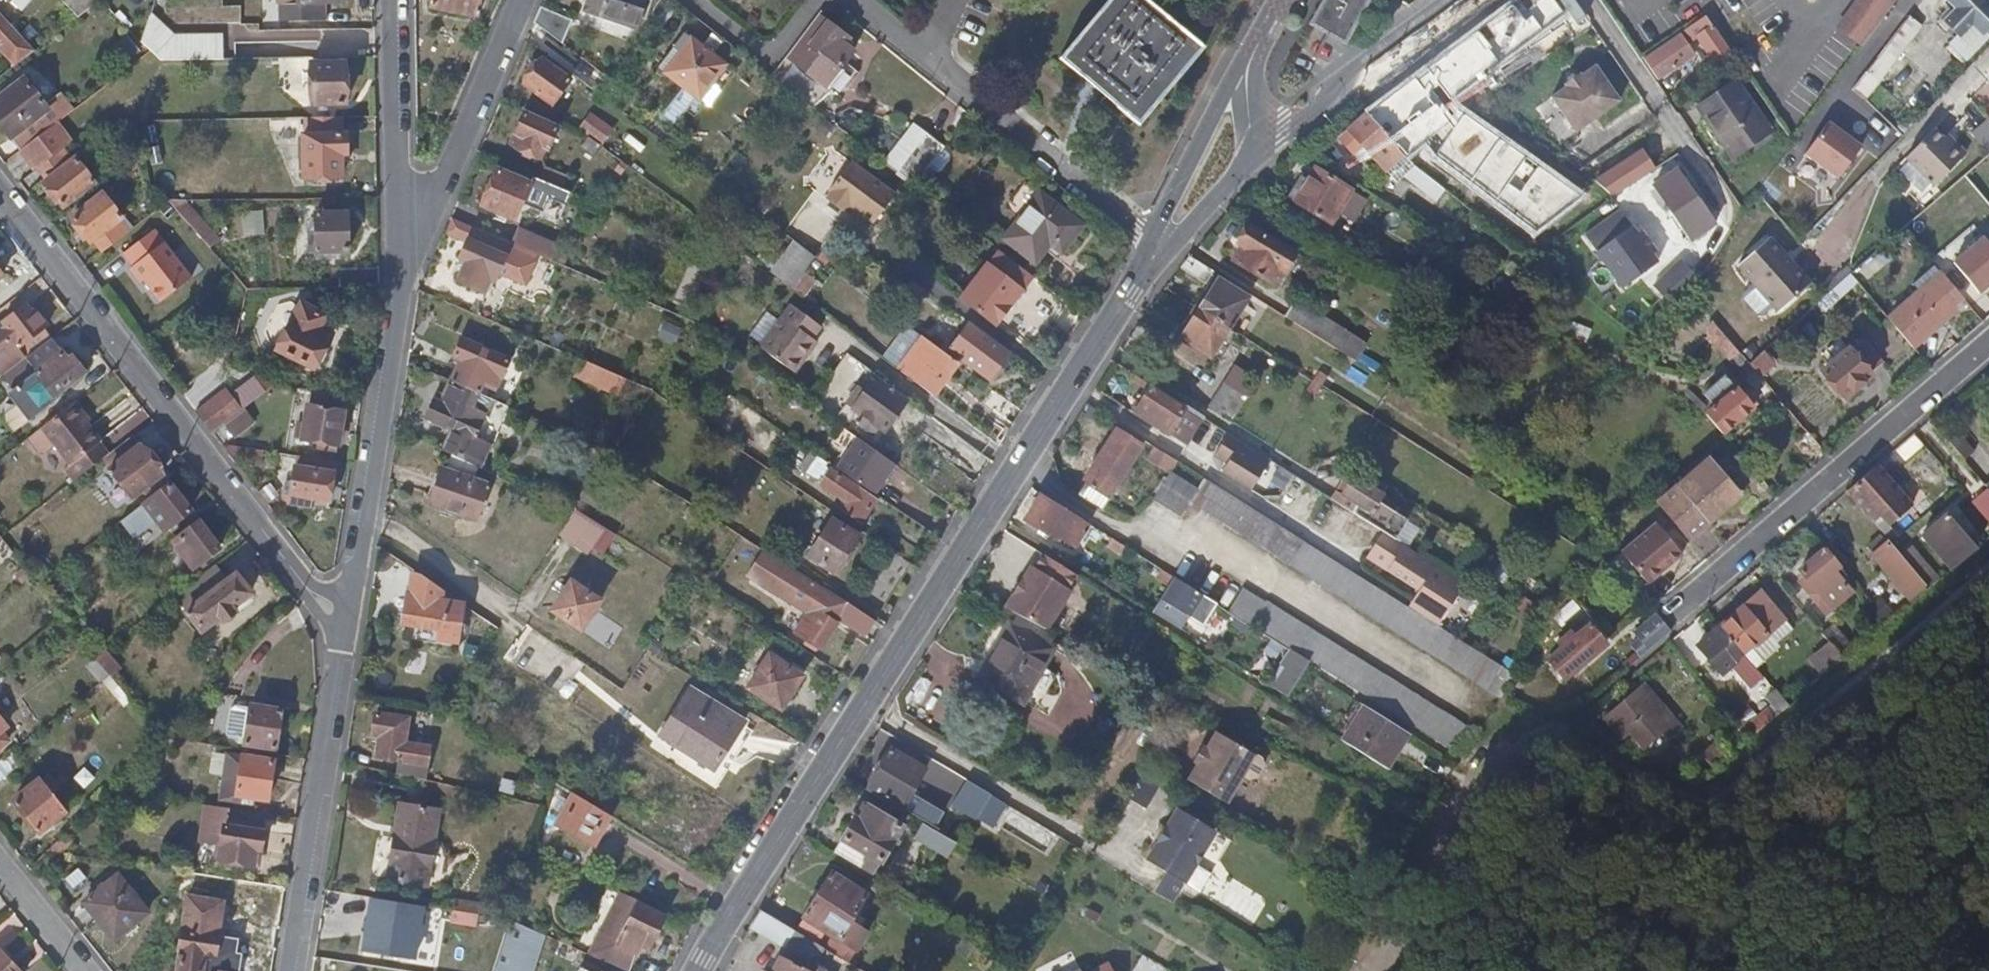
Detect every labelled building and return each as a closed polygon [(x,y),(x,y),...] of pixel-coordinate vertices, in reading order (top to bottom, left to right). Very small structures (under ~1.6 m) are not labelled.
[(88,8),(99,0),(80,0),(88,8)] [(278,21),(324,21),(324,2),(343,3),(343,0),(278,0),(278,21)] [(431,10),(475,18),(479,0),(433,0),(431,10)] [(583,13),(602,20),(604,18),(637,31),(650,0),(588,0),(583,13)] [(670,0),(658,0),(655,4),(656,5),(654,8),(660,13),(671,0),(670,0)] [(1147,0),(1118,0),(1064,63),(1133,123),(1200,47),(1147,0)] [(1314,25),(1347,42),(1371,0),(1328,0),(1314,25)] [(1837,31),(1862,50),(1896,0),(1859,0),(1837,31)] [(1985,0),(1952,0),(1953,1),(1957,6),(1945,18),(1960,33),(1953,39),(1964,51),(1970,49),(1979,40),(1984,36),(1982,33),(1988,26),(1988,5),(1985,0)] [(1945,18),(1957,6),(1953,1),(1941,13),(1945,18)] [(569,23),(540,10),(533,23),(560,43),(569,23)] [(170,37),(149,13),(140,38),(150,49),(161,60),(217,60),(217,37),(170,37)] [(1733,56),(1706,16),(1682,33),(1689,44),(1699,37),(1714,59),(1718,65),(1733,56)] [(1926,28),(1914,19),(1854,90),(1866,100),(1926,28)] [(813,36),(805,46),(819,57),(806,74),(825,89),(852,53),(843,46),(847,41),(827,26),(824,29),(819,25),(812,33),(813,36)] [(1988,40),(1988,26),(1982,33),(1984,36),(1979,40),(1986,43),(1988,40)] [(1682,33),(1643,59),(1660,83),(1666,79),(1674,90),(1689,80),(1681,68),(1698,57),(1689,44),(1682,33)] [(696,101),(721,68),(681,37),(672,48),(679,54),(662,76),(696,101)] [(655,70),(662,76),(679,54),(672,48),(655,70)] [(1705,74),(1718,65),(1714,59),(1700,68),(1705,74)] [(541,62),(523,84),(552,106),(569,84),(541,62)] [(344,65),(311,65),(311,100),(343,101),(344,65)] [(789,74),(779,67),(771,78),(780,85),(789,74)] [(1576,133),(1621,101),(1596,67),(1582,78),(1580,75),(1564,85),(1567,89),(1552,99),(1576,133)] [(626,76),(618,70),(609,81),(617,88),(626,76)] [(22,150),(45,132),(36,120),(50,109),(25,78),(0,98),(0,123),(22,150)] [(1749,147),(1769,133),(1736,82),(1697,108),(1732,158),(1749,147)] [(1408,93),(1375,123),(1413,164),(1416,166),(1426,155),(1412,142),(1406,148),(1403,145),(1430,118),(1408,93)] [(524,115),(510,145),(540,159),(544,151),(547,153),(557,130),(524,115)] [(1422,170),(1416,166),(1413,164),(1375,123),(1369,115),(1342,141),(1355,155),(1364,148),(1398,184),(1406,176),(1413,182),(1422,170)] [(592,116),(581,130),(602,146),(613,132),(592,116)] [(340,118),(238,120),(238,131),(284,131),(284,133),(305,133),(305,136),(303,136),(302,178),(339,179),(339,156),(344,156),(344,136),(339,136),(340,118)] [(1836,180),(1863,151),(1833,122),(1806,152),(1836,180)] [(22,150),(20,152),(36,171),(38,170),(63,150),(71,143),(56,124),(45,132),(22,150)] [(1927,198),(1965,155),(1935,128),(1897,170),(1927,198)] [(911,130),(885,165),(897,175),(924,139),(911,130)] [(1773,139),(1769,133),(1749,147),(1753,153),(1773,139)] [(924,139),(897,175),(914,189),(941,152),(924,139)] [(63,150),(38,170),(48,182),(46,184),(65,208),(95,184),(76,160),(73,163),(63,150)] [(1416,166),(1422,170),(1437,182),(1445,188),(1455,179),(1429,152),(1426,155),(1416,166)] [(847,210),(857,219),(870,229),(893,198),(849,164),(828,193),(831,195),(825,202),(844,216),(845,215),(844,214),(847,210)] [(622,177),(628,170),(622,166),(616,173),(622,177)] [(535,182),(554,190),(560,177),(541,168),(535,182)] [(1331,225),(1352,191),(1316,170),(1296,203),(1331,225)] [(1413,182),(1428,193),(1437,182),(1422,170),(1413,182)] [(529,187),(498,173),(482,210),(512,224),(529,187)] [(1719,227),(1682,175),(1657,192),(1694,245),(1719,227)] [(1017,204),(1028,212),(1042,194),(1031,186),(1017,204)] [(93,241),(103,253),(128,233),(118,221),(121,218),(102,194),(71,219),(90,243),(93,241)] [(1028,212),(1004,241),(1034,265),(1049,245),(1060,255),(1083,227),(1042,194),(1028,212)] [(193,213),(183,202),(182,201),(181,202),(174,208),(184,219),(193,213)] [(1937,211),(1931,204),(1903,228),(1909,235),(1937,211)] [(1646,228),(1642,231),(1624,206),(1589,232),(1627,284),(1662,259),(1656,251),(1660,248),(1646,228)] [(855,222),(857,219),(847,210),(844,214),(845,215),(855,222)] [(214,237),(193,213),(184,219),(206,245),(214,237)] [(313,254),(346,255),(347,214),(315,214),(313,254)] [(1274,285),(1294,256),(1251,227),(1243,230),(1238,238),(1241,249),(1235,259),(1274,285)] [(507,245),(476,231),(470,244),(467,243),(456,268),(462,270),(457,282),(482,293),(488,282),(492,284),(504,259),(501,258),(507,245)] [(155,232),(125,256),(134,268),(131,270),(141,285),(144,282),(161,304),(191,280),(155,232)] [(1774,307),(1807,278),(1767,232),(1734,261),(1774,307)] [(514,248),(538,258),(544,245),(520,234),(514,248)] [(802,299),(815,283),(803,273),(814,259),(792,240),(767,270),(802,299)] [(1695,270),(1703,262),(1687,247),(1681,254),(1679,254),(1668,268),(1687,279),(1695,270)] [(1068,307),(1031,278),(1028,282),(996,258),(987,270),(985,268),(959,301),(994,327),(1032,355),(1068,307)] [(1955,261),(1941,272),(1963,298),(1976,286),(1955,261)] [(1682,287),(1687,279),(1668,268),(1664,276),(1682,287)] [(1953,306),(1963,298),(1941,272),(1888,318),(1913,347),(1956,310),(1953,306)] [(1858,282),(1851,273),(1819,302),(1825,309),(1858,282)] [(1200,310),(1229,328),(1248,299),(1218,280),(1209,295),(1205,293),(1197,306),(1200,308),(1200,310)] [(1310,331),(1319,318),(1294,302),(1285,316),(1310,331)] [(28,355),(51,338),(44,329),(48,326),(35,309),(32,312),(26,305),(4,322),(9,329),(5,332),(19,349),(22,347),(28,355)] [(313,341),(318,332),(324,319),(301,306),(278,352),(312,369),(314,366),(322,365),(326,357),(324,352),(321,351),(323,346),(313,341)] [(668,316),(677,319),(680,312),(672,308),(668,316)] [(803,352),(811,343),(819,332),(789,309),(777,324),(765,316),(747,339),(759,348),(756,352),(792,378),(808,357),(803,352)] [(1182,339),(1211,358),(1229,328),(1200,310),(1198,311),(1196,312),(1195,311),(1187,324),(1190,326),(1182,339)] [(1310,331),(1338,349),(1346,335),(1319,318),(1310,331)] [(1743,354),(1715,321),(1708,334),(1733,362),(1743,354)] [(1005,356),(967,328),(948,353),(987,382),(989,380),(993,383),(1002,371),(997,368),(1005,356)] [(328,338),(318,332),(313,341),(323,346),(328,338)] [(1366,347),(1346,335),(1338,349),(1357,361),(1366,347)] [(1888,363),(1865,337),(1851,350),(1849,348),(1823,371),(1846,398),(1888,363)] [(68,359),(51,338),(28,355),(24,359),(53,397),(84,373),(71,357),(68,359)] [(462,364),(452,384),(477,395),(482,386),(495,392),(508,361),(461,340),(452,359),(462,364)] [(899,374),(933,399),(957,366),(923,341),(899,374)] [(803,352),(808,357),(816,347),(811,343),(803,352)] [(1775,365),(1763,351),(1750,362),(1762,376),(1775,365)] [(591,380),(595,371),(584,366),(580,375),(591,380)] [(591,380),(580,375),(577,381),(614,398),(622,382),(595,371),(591,380)] [(264,374),(239,394),(249,406),(274,387),(264,374)] [(1232,420),(1248,396),(1226,382),(1210,406),(1232,420)] [(860,392),(848,408),(885,434),(906,405),(875,383),(866,396),(860,392)] [(451,457),(476,469),(479,470),(489,448),(473,441),(487,410),(490,412),(495,403),(477,395),(452,384),(442,407),(432,403),(425,419),(453,431),(443,453),(446,455),(451,457)] [(1745,396),(1739,388),(1708,415),(1723,432),(1757,403),(1749,393),(1745,396)] [(1169,435),(1184,410),(1150,389),(1134,414),(1169,435)] [(1002,422),(1013,408),(992,392),(982,406),(1002,422)] [(242,412),(232,400),(226,393),(198,415),(213,435),(242,412)] [(339,414),(342,398),(312,393),(309,409),(306,408),(301,435),(297,435),(295,441),(320,445),(337,447),(342,414),(339,414)] [(249,406),(239,394),(232,400),(242,412),(249,406)] [(75,401),(71,405),(85,424),(89,421),(75,401)] [(85,424),(71,405),(41,428),(37,431),(27,439),(36,453),(42,453),(53,445),(67,465),(62,468),(70,482),(102,457),(106,454),(85,424)] [(1084,482),(1087,485),(1103,494),(1108,486),(1115,490),(1143,447),(1117,430),(1084,482)] [(1271,461),(1228,434),(1214,456),(1227,464),(1222,473),(1252,492),(1271,461)] [(140,444),(138,445),(130,435),(106,454),(102,457),(109,466),(108,468),(131,497),(162,472),(140,444)] [(858,442),(837,473),(874,498),(886,482),(896,468),(858,442)] [(335,457),(337,447),(320,445),(319,454),(335,457)] [(334,463),(295,457),(291,496),(284,495),(283,503),(308,508),(310,499),(328,503),(334,463)] [(471,486),(476,469),(451,457),(444,476),(440,474),(428,509),(472,526),(484,491),(471,486)] [(1693,538),(1744,494),(1712,457),(1661,500),(1693,538)] [(1885,535),(1915,510),(1878,465),(1846,493),(1885,535)] [(875,502),(826,468),(823,472),(827,476),(823,481),(820,486),(848,505),(842,513),(859,525),(875,502)] [(896,468),(886,482),(890,485),(901,471),(896,468)] [(1192,501),(1291,563),(1305,540),(1206,478),(1198,491),(1171,474),(1156,496),(1185,513),(1192,501)] [(1381,494),(1354,477),(1344,493),(1358,502),(1355,507),(1366,514),(1369,510),(1371,511),(1381,494)] [(169,484),(143,504),(165,531),(191,511),(169,484)] [(1103,494),(1087,485),(1080,496),(1096,506),(1103,494)] [(1974,501),(1988,519),(1988,489),(1974,501)] [(1074,548),(1088,526),(1040,496),(1024,520),(1027,523),(1024,526),(1035,533),(1038,529),(1053,539),(1055,536),(1074,548)] [(575,511),(558,538),(566,543),(586,556),(603,529),(575,511)] [(1965,528),(1961,532),(1947,515),(1922,536),(1942,559),(1971,535),(1965,528)] [(199,522),(173,542),(193,568),(220,547),(199,522)] [(809,559),(835,576),(859,540),(833,522),(809,559)] [(1649,583),(1683,553),(1657,523),(1622,552),(1649,583)] [(1440,625),(1441,625),(1467,583),(1383,530),(1374,545),(1396,559),(1389,569),(1421,589),(1411,606),(1419,611),(1430,618),(1440,625)] [(1125,547),(1117,542),(1104,534),(1099,542),(1120,555),(1125,547)] [(1051,561),(1016,539),(1007,554),(1005,553),(981,591),(1001,604),(1008,593),(1023,602),(1034,582),(1028,579),(1031,575),(1022,570),(1024,566),(1042,576),(1051,561)] [(1291,563),(1303,570),(1320,549),(1305,540),(1291,563)] [(1928,585),(1888,541),(1873,555),(1895,580),(1906,593),(1911,599),(1928,585)] [(1389,569),(1396,559),(1374,545),(1368,556),(1389,569)] [(1847,574),(1841,564),(1826,547),(1800,569),(1809,579),(1804,582),(1827,610),(1851,590),(1841,579),(1847,574)] [(912,567),(884,549),(856,593),(883,611),(912,567)] [(1331,557),(1320,549),(1303,570),(1314,578),(1331,557)] [(750,576),(791,603),(806,580),(775,561),(764,554),(750,576)] [(1341,563),(1331,557),(1314,578),(1325,584),(1341,563)] [(215,563),(175,595),(203,631),(220,617),(224,623),(236,613),(232,608),(251,593),(235,573),(228,579),(215,563)] [(1353,570),(1341,563),(1325,584),(1336,591),(1353,570)] [(1174,577),(1155,565),(1151,572),(1170,584),(1174,577)] [(1364,578),(1353,570),(1336,591),(1347,598),(1364,578)] [(443,593),(422,578),(411,576),(408,597),(405,596),(400,625),(437,632),(441,632),(445,604),(441,604),(442,597),(443,593)] [(1376,585),(1364,578),(1347,598),(1359,606),(1376,585)] [(573,580),(550,613),(580,633),(602,600),(573,580)] [(806,580),(791,603),(809,615),(795,636),(820,653),(838,625),(829,619),(833,614),(838,618),(836,620),(864,639),(875,624),(806,580)] [(1897,600),(1903,595),(1906,593),(1895,580),(1888,586),(1889,591),(1897,600)] [(1386,591),(1376,585),(1359,606),(1370,613),(1386,591)] [(1232,609),(1243,617),(1258,594),(1247,588),(1232,609)] [(1370,613),(1382,620),(1398,598),(1386,591),(1370,613)] [(1882,613),(1897,600),(1889,591),(1874,603),(1882,613)] [(1206,630),(1219,607),(1194,592),(1181,614),(1206,630)] [(1724,627),(1746,653),(1767,636),(1768,637),(1787,620),(1763,593),(1724,627)] [(1243,617),(1253,622),(1267,601),(1258,594),(1243,617)] [(1890,622),(1911,604),(1903,595),(1897,600),(1882,613),(1890,622)] [(466,600),(442,597),(441,604),(445,604),(441,632),(437,632),(436,643),(459,646),(466,600)] [(1407,604),(1398,598),(1382,620),(1390,626),(1407,604)] [(1253,622),(1265,630),(1282,610),(1267,601),(1253,622)] [(1411,606),(1407,604),(1390,626),(1401,632),(1419,611),(1411,606)] [(1283,610),(1282,610),(1265,630),(1275,637),(1292,616),(1283,610)] [(1430,618),(1419,611),(1401,632),(1412,639),(1430,618)] [(1668,627),(1657,614),(1635,633),(1646,646),(1668,627)] [(1303,622),(1292,616),(1275,637),(1286,643),(1303,622)] [(1440,625),(1430,618),(1412,639),(1423,646),(1440,625)] [(1286,643),(1298,651),(1315,630),(1303,622),(1286,643)] [(1053,650),(1001,623),(975,672),(983,676),(981,678),(1024,702),(1043,667),(1053,650)] [(1441,625),(1440,625),(1423,646),(1435,653),(1451,632),(1441,625)] [(1606,644),(1590,625),(1578,636),(1573,630),(1559,643),(1564,648),(1550,660),(1565,679),(1606,644)] [(1837,625),(1825,635),(1834,646),(1846,660),(1858,650),(1837,625)] [(1734,664),(1746,653),(1724,627),(1700,646),(1723,673),(1734,664)] [(1298,651),(1308,657),(1324,636),(1315,630),(1298,651)] [(1462,639),(1451,632),(1435,653),(1446,660),(1462,639)] [(1308,657),(1319,664),(1335,643),(1324,636),(1308,657)] [(1474,646),(1462,639),(1446,660),(1457,667),(1474,646)] [(1347,651),(1335,643),(1319,664),(1331,672),(1347,651)] [(1484,652),(1474,646),(1457,667),(1468,673),(1484,652)] [(1846,660),(1834,646),(1829,650),(1841,664),(1846,660)] [(1309,661),(1290,649),(1268,685),(1286,696),(1309,661)] [(1331,672),(1341,679),(1358,657),(1347,651),(1331,672)] [(1495,659),(1484,652),(1468,673),(1478,680),(1495,659)] [(1752,660),(1746,653),(1734,664),(1739,670),(1752,660)] [(1341,679),(1352,685),(1369,664),(1358,657),(1341,679)] [(1490,687),(1504,665),(1495,659),(1478,680),(1490,687)] [(773,660),(751,694),(785,716),(807,682),(773,660)] [(1352,685),(1362,691),(1379,670),(1369,664),(1352,685)] [(1050,681),(1043,667),(1024,702),(1035,708),(1050,681)] [(1362,691),(1373,698),(1390,677),(1379,670),(1362,691)] [(125,696),(108,675),(101,680),(120,705),(128,699),(125,696)] [(1373,698),(1383,704),(1400,683),(1390,677),(1373,698)] [(1383,704),(1394,712),(1412,691),(1400,683),(1383,704)] [(1684,730),(1646,685),(1614,713),(1630,732),(1646,749),(1666,733),(1672,740),(1684,730)] [(661,735),(712,766),(734,729),(740,720),(690,689),(661,735)] [(1753,740),(1792,707),(1776,689),(1769,696),(1775,704),(1760,716),(1744,730),(1753,740)] [(1394,712),(1407,720),(1424,698),(1412,691),(1394,712)] [(1407,720),(1417,726),(1434,704),(1424,698),(1407,720)] [(1351,714),(1332,701),(1317,722),(1336,736),(1351,714)] [(1417,726),(1426,732),(1444,710),(1434,704),(1417,726)] [(243,747),(275,752),(282,712),(250,706),(243,747)] [(1359,709),(1337,747),(1389,775),(1410,737),(1359,709)] [(1760,716),(1753,709),(1737,722),(1744,730),(1760,716)] [(1426,732),(1438,739),(1455,718),(1444,710),(1426,732)] [(1630,732),(1614,713),(1607,719),(1624,738),(1630,732)] [(395,762),(392,775),(423,782),(429,753),(404,747),(407,722),(375,716),(372,738),(379,739),(377,759),(395,762)] [(1451,747),(1466,724),(1455,718),(1438,739),(1451,747)] [(1140,729),(1128,722),(1112,748),(1124,755),(1140,729)] [(1198,767),(1189,782),(1191,783),(1221,737),(1217,735),(1208,749),(1205,749),(1197,764),(1198,767)] [(1262,761),(1221,737),(1191,783),(1228,805),(1244,778),(1250,781),(1259,778),(1264,768),(1262,761)] [(894,752),(916,766),(923,755),(900,741),(894,752)] [(925,771),(916,766),(894,752),(891,751),(868,789),(933,828),(942,813),(916,797),(914,800),(910,797),(925,771)] [(0,760),(0,778),(18,763),(10,752),(0,760)] [(273,763),(227,755),(219,800),(240,804),(241,797),(252,798),(267,801),(273,763)] [(13,802),(39,834),(64,813),(39,782),(13,802)] [(991,796),(967,782),(954,806),(977,820),(986,825),(1000,801),(991,796)] [(592,844),(608,816),(576,796),(560,827),(592,844)] [(241,797),(240,804),(250,806),(252,798),(241,797)] [(389,866),(410,870),(411,863),(430,867),(440,811),(400,804),(389,866)] [(869,808),(863,805),(855,820),(860,822),(869,808)] [(902,827),(869,808),(860,822),(893,842),(902,827)] [(1175,904),(1216,832),(1177,808),(1147,862),(1166,873),(1155,892),(1175,904)] [(264,816),(224,809),(221,828),(223,828),(218,861),(252,867),(254,853),(260,854),(263,834),(261,833),(264,816)] [(860,822),(855,820),(843,841),(880,863),(881,863),(893,842),(860,822)] [(47,851),(61,853),(84,830),(76,822),(47,851)] [(955,845),(921,825),(914,838),(947,858),(955,845)] [(874,873),(880,863),(843,841),(836,852),(861,867),(862,866),(874,873)] [(254,853),(252,867),(258,868),(260,854),(254,853)] [(825,932),(839,941),(850,923),(854,917),(867,897),(830,875),(802,917),(804,918),(825,932)] [(85,902),(113,938),(143,914),(115,878),(85,902)] [(592,958),(622,970),(628,970),(641,947),(648,950),(664,919),(639,907),(641,903),(624,895),(592,958)] [(238,941),(216,937),(221,903),(185,896),(176,950),(181,951),(178,970),(239,970),(241,956),(236,955),(238,941)] [(424,909),(371,900),(363,949),(415,958),(424,909)] [(473,916),(475,906),(457,903),(456,913),(473,916)] [(817,945),(795,932),(759,912),(750,928),(815,965),(823,949),(817,945)] [(508,934),(512,921),(476,916),(473,916),(456,913),(454,925),(508,934)] [(870,926),(854,917),(850,923),(867,933),(870,926)] [(825,932),(804,918),(795,932),(817,945),(825,932)] [(520,925),(512,921),(508,934),(497,970),(535,970),(541,954),(514,944),(520,925)] [(867,933),(850,923),(839,941),(855,951),(867,933)] [(0,953),(0,970),(16,970),(0,953)] [(780,958),(773,970),(804,970),(780,958)]
